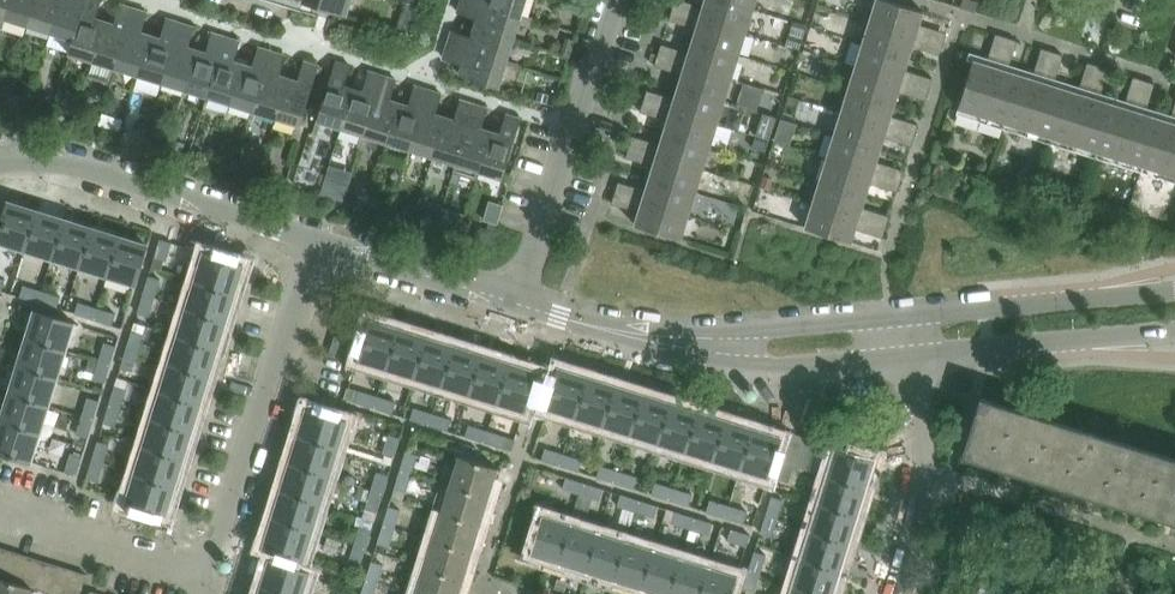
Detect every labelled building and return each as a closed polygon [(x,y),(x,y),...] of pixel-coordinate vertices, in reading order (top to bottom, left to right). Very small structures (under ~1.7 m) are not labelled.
[(10,0),(0,0),(0,16),(5,17),(10,0)] [(36,0),(10,0),(5,17),(29,24),(36,0)] [(62,0),(36,0),(29,24),(52,32),(62,0)] [(87,0),(62,0),(52,32),(73,38),(75,39),(87,0)] [(105,21),(96,18),(102,0),(87,0),(75,39),(73,38),(69,52),(93,60),(105,21)] [(347,16),(351,0),(296,0),(347,16)] [(521,17),(487,7),(466,0),(462,0),(458,12),(478,19),(475,28),(513,40),(521,17)] [(526,0),(466,0),(487,7),(521,17),(526,0)] [(753,10),(723,0),(706,0),(703,7),(680,0),(676,0),(673,10),(746,33),(753,10)] [(756,0),(723,0),(753,10),(756,0)] [(924,12),(886,0),(877,0),(870,21),(944,44),(947,33),(920,24),(924,12)] [(116,67),(134,8),(121,4),(114,24),(105,21),(93,60),(116,67)] [(139,74),(151,35),(142,32),(148,13),(134,8),(116,67),(139,74)] [(739,55),(746,33),(673,10),(669,20),(697,29),(693,41),(739,55)] [(162,81),(181,23),(167,19),(161,38),(151,35),(139,74),(162,81)] [(944,44),(870,21),(863,44),(909,58),(913,46),(940,55),(944,44)] [(185,88),(198,50),(188,47),(194,27),(181,23),(162,81),(185,88)] [(506,64),(513,40),(475,28),(472,37),(452,31),(448,45),(506,64)] [(208,96),(227,37),(213,33),(207,52),(198,50),(185,88),(208,96)] [(1005,122),(1020,75),(1008,71),(1018,41),(996,34),(986,65),(974,61),(959,108),(1005,122)] [(231,103),(243,64),(234,61),(240,41),(227,37),(208,96),(231,103)] [(732,78),(739,55),(693,41),(689,53),(662,45),(658,55),(732,78)] [(905,70),(909,58),(863,44),(856,67),(929,90),(933,79),(905,70)] [(499,87),(506,64),(448,45),(444,58),(463,64),(460,74),(499,87)] [(254,110),(272,51),(259,47),(253,67),(243,64),(231,103),(254,110)] [(1051,136),(1066,90),(1054,86),(1063,55),(1042,48),(1032,79),(1020,75),(1005,122),(1051,136)] [(277,117),(289,78),(280,75),(286,56),(272,51),(254,110),(277,117)] [(725,101),(732,78),(658,55),(655,66),(682,75),(679,87),(725,101)] [(295,143),(319,66),(305,61),(298,81),(289,78),(277,117),(296,123),(290,141),(295,143)] [(342,127),(354,88),(345,85),(351,66),(336,61),(312,137),(318,139),(323,121),(342,127)] [(1097,151),(1112,104),(1100,100),(1109,69),(1088,63),(1078,93),(1066,90),(1051,136),(1097,151)] [(929,90),(856,67),(849,90),(895,104),(899,92),(926,100),(929,90)] [(364,134),(383,76),(369,71),(363,91),(354,88),(342,127),(364,134)] [(387,141),(400,102),(390,99),(396,80),(383,76),(364,134),(387,141)] [(1143,165),(1157,118),(1146,114),(1155,84),(1133,77),(1124,108),(1112,104),(1097,151),(1143,165)] [(410,148),(429,90),(415,86),(409,105),(400,102),(387,141),(410,148)] [(717,124),(725,101),(679,87),(675,99),(647,90),(644,101),(717,124)] [(433,156),(445,117),(436,114),(442,94),(429,90),(410,148),(433,156)] [(891,116),(895,104),(849,90),(842,113),(915,136),(918,125),(891,116)] [(456,163),(474,104),(461,100),(455,119),(445,117),(433,156),(456,163)] [(710,147),(717,124),(644,101),(641,112),(668,121),(664,133),(710,147)] [(479,170),(491,131),(482,128),(488,108),(474,104),(456,163),(453,172),(476,179),(479,170)] [(1170,122),(1157,118),(1143,165),(1174,175),(1174,105),(1170,122)] [(915,136),(842,113),(834,135),(880,150),(884,138),(912,146),(915,136)] [(503,177),(521,119),(507,114),(501,134),(491,131),(479,170),(503,177)] [(703,170),(710,147),(664,133),(660,145),(633,136),(630,147),(703,170)] [(877,162),(880,150),(834,135),(827,158),(901,181),(904,170),(877,162)] [(696,193),(703,170),(630,147),(626,158),(654,166),(650,178),(696,193)] [(901,181),(827,158),(820,181),(866,196),(870,184),(897,192),(901,181)] [(689,216),(696,193),(650,178),(646,190),(619,182),(615,193),(689,216)] [(862,208),(866,196),(820,181),(813,204),(886,227),(890,216),(862,208)] [(681,239),(689,216),(615,193),(612,204),(639,212),(635,225),(681,239)] [(37,211),(8,202),(0,229),(0,241),(25,249),(37,211)] [(886,227),(813,204),(806,228),(852,242),(856,229),(883,238),(886,227)] [(53,258),(65,220),(37,211),(25,249),(53,258)] [(80,266),(92,228),(65,220),(53,258),(80,266)] [(107,275),(119,237),(92,228),(80,266),(107,275)] [(136,284),(147,246),(119,237),(107,275),(136,284)] [(166,261),(172,244),(160,240),(155,258),(166,261)] [(234,293),(243,264),(206,253),(197,281),(234,293)] [(155,299),(161,280),(149,276),(143,295),(155,299)] [(226,320),(234,293),(197,281),(188,308),(226,320)] [(38,302),(42,291),(24,285),(20,297),(38,302)] [(58,308),(61,297),(42,291),(38,302),(58,308)] [(149,316),(155,299),(143,295),(138,313),(149,316)] [(93,319),(97,308),(79,302),(76,314),(93,319)] [(112,325),(116,314),(97,308),(93,319),(112,325)] [(217,348),(226,320),(188,308),(179,336),(217,348)] [(65,351),(74,323),(36,311),(27,339),(65,351)] [(366,335),(370,321),(343,313),(339,327),(366,335)] [(387,367),(399,330),(370,321),(366,335),(361,350),(359,359),(387,367)] [(361,350),(366,335),(339,327),(334,341),(361,350)] [(415,376),(426,338),(399,330),(387,367),(415,376)] [(138,354),(144,335),(132,331),(126,350),(138,354)] [(209,376),(217,348),(179,336),(171,364),(209,376)] [(442,384),(454,347),(426,338),(415,376),(442,384)] [(56,378),(65,351),(27,339),(19,366),(56,378)] [(359,359),(361,350),(334,341),(330,356),(357,364),(359,359)] [(111,365),(116,346),(105,342),(99,361),(111,365)] [(469,393),(481,355),(454,347),(442,384),(469,393)] [(132,372),(138,354),(126,350),(121,368),(132,372)] [(497,402),(509,364),(481,355),(469,393),(497,402)] [(105,383),(111,365),(99,361),(94,379),(105,383)] [(200,403),(209,376),(171,364),(162,391),(200,403)] [(525,410),(537,372),(509,364),(497,402),(525,410)] [(48,406),(56,378),(19,366),(10,394),(48,406)] [(576,416),(588,378),(559,369),(547,407),(576,416)] [(603,424),(615,386),(588,378),(576,416),(603,424)] [(121,409),(127,390),(115,386),(109,405),(121,409)] [(631,433),(642,395),(615,386),(603,424),(631,433)] [(192,431),(200,403),(162,391),(154,419),(192,431)] [(374,408),(377,396),(360,391),(356,402),(374,408)] [(39,433),(48,406),(10,394),(1,421),(39,433)] [(658,442),(670,404),(642,395),(631,433),(658,442)] [(393,414),(396,402),(377,396),(374,408),(393,414)] [(94,420),(100,401),(88,397),(82,416),(94,420)] [(990,407),(992,401),(993,402),(993,401),(981,397),(963,455),(1174,522),(1174,465),(990,407)] [(686,450),(697,412),(670,404),(658,442),(686,450)] [(115,427),(121,409),(109,405),(104,423),(115,427)] [(429,425),(432,413),(414,408),(411,419),(429,425)] [(338,449),(346,421),(308,409),(300,437),(338,449)] [(713,459),(725,421),(697,412),(686,450),(713,459)] [(448,431),(451,419),(432,413),(429,425),(448,431)] [(88,438),(94,420),(82,416),(77,434),(88,438)] [(183,458),(192,431),(154,419),(145,446),(183,458)] [(39,433),(1,421),(0,426),(0,452),(31,461),(39,433)] [(740,467),(752,429),(725,421),(713,459),(740,467)] [(483,442),(487,431),(469,425),(466,437),(483,442)] [(769,476),(780,438),(752,429),(740,467),(769,476)] [(503,448),(506,437),(487,431),(483,442),(503,448)] [(866,487),(875,458),(837,447),(792,433),(780,469),(791,473),(793,465),(827,476),(827,475),(866,487)] [(395,457),(401,438),(389,434),(383,453),(395,457)] [(329,476),(338,449),(300,437),(291,464),(329,476)] [(104,464),(110,445),(98,441),(93,460),(104,464)] [(175,486),(183,458),(145,446),(136,474),(175,486)] [(560,465),(563,454),(546,449),(542,460),(560,465)] [(412,474),(418,455),(407,451),(401,470),(412,474)] [(77,476),(83,457),(71,453),(65,472),(77,476)] [(579,471),(583,460),(563,454),(560,465),(579,471)] [(489,496),(498,468),(460,456),(451,485),(489,496)] [(99,481),(104,464),(93,460),(87,478),(99,481)] [(320,504),(329,476),(291,464),(283,492),(320,504)] [(615,483),(619,471),(601,466),(598,477),(615,483)] [(785,492),(791,473),(780,469),(774,488),(785,492)] [(407,492),(412,474),(401,470),(395,488),(407,492)] [(634,489),(638,477),(619,471),(615,483),(634,489)] [(383,495),(389,476),(377,472),(371,491),(383,495)] [(166,514),(175,486),(136,474),(128,502),(166,514)] [(858,515),(866,487),(827,475),(827,476),(819,503),(858,515)] [(581,494),(584,483),(567,477),(563,489),(581,494)] [(480,524),(487,502),(489,496),(451,485),(440,481),(437,491),(448,494),(442,512),(480,524)] [(600,500),(603,489),(584,483),(581,494),(600,500)] [(670,500),(674,488),(656,483),(652,494),(670,500)] [(693,494),(674,488),(670,500),(689,506),(693,494)] [(377,512),(383,495),(371,491),(366,509),(377,512)] [(312,531),(320,504),(283,492),(274,519),(312,531)] [(639,500),(622,495),(618,506),(636,512),(639,500)] [(777,519),(783,500),(771,496),(765,515),(777,519)] [(655,518),(658,506),(639,500),(636,512),(655,518)] [(725,517),(728,505),(711,500),(707,511),(725,517)] [(849,542),(858,515),(819,503),(810,530),(849,542)] [(744,523),(748,511),(728,505),(725,517),(744,523)] [(395,529),(401,510),(389,506),(384,525),(395,529)] [(472,551),(480,524),(442,512),(434,539),(472,551)] [(690,529),(694,517),(676,512),(673,523),(690,529)] [(771,536),(777,519),(765,515),(759,533),(771,536)] [(560,562),(572,524),(544,516),(532,554),(560,562)] [(710,535),(713,523),(694,517),(690,529),(710,535)] [(303,560),(312,531),(274,519),(265,548),(303,560)] [(588,571),(599,533),(572,524),(560,562),(588,571)] [(390,547),(395,529),(384,525),(378,543),(390,547)] [(366,549),(372,531),(360,527),(354,546),(366,549)] [(747,547),(751,535),(732,529),(728,541),(747,547)] [(841,569),(849,542),(810,530),(802,558),(841,569)] [(615,579),(627,541),(599,533),(588,571),(615,579)] [(463,579),(472,551),(434,539),(425,567),(463,579)] [(642,588),(654,550),(627,541),(615,579),(642,588)] [(360,567),(366,549),(354,546),(349,564),(360,567)] [(18,553),(4,548),(0,561),(0,577),(9,580),(18,553)] [(682,558),(654,550),(642,588),(662,593),(671,593),(682,558)] [(759,573),(765,555),(753,551),(747,570),(759,573)] [(23,585),(32,557),(18,553),(9,580),(23,585)] [(37,589),(46,561),(32,557),(23,585),(32,588),(37,589)] [(709,567),(682,558),(671,593),(701,593),(709,567)] [(841,569),(802,558),(794,585),(823,593),(833,593),(841,569)] [(309,572),(271,560),(263,588),(282,593),(302,593),(309,572)] [(51,593),(59,566),(46,561),(37,589),(51,593)] [(378,584),(384,565),(372,561),(366,580),(378,584)] [(73,570),(59,566),(51,593),(53,593),(66,593),(73,570)] [(463,579),(425,567),(417,593),(458,593),(463,579)] [(738,576),(709,567),(701,593),(732,593),(738,576)] [(87,574),(73,570),(66,593),(81,593),(87,574)] [(753,591),(759,573),(747,570),(741,587),(753,591)] [(32,588),(23,585),(9,580),(0,577),(0,593),(30,593),(32,588)] [(378,584),(366,580),(362,593),(375,593),(378,584)] [(794,585),(791,593),(823,593),(794,585)]
